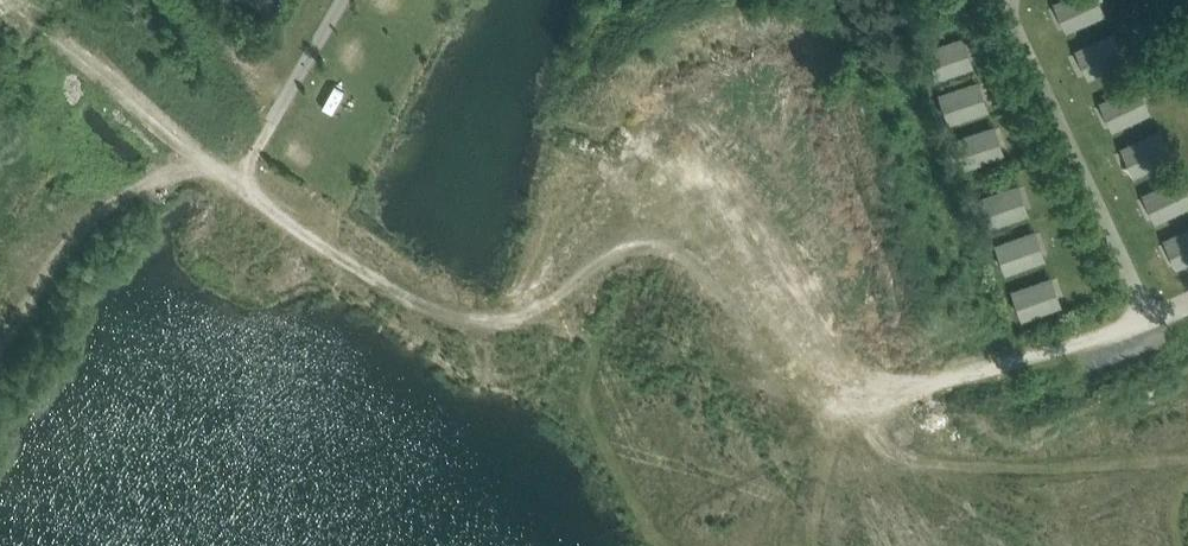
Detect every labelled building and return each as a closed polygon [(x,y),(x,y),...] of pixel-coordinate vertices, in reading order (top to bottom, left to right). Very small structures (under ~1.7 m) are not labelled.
[(365,2),(384,13),(391,0),(366,0),(365,2)] [(1101,0),(1061,0),(1056,2),(1066,25),(1105,9),(1101,0)] [(1125,53),(1115,30),(1076,47),(1087,70),(1125,53)] [(973,60),(965,35),(927,48),(935,73),(973,60)] [(988,106),(979,81),(941,93),(949,118),(988,106)] [(1148,106),(1138,82),(1100,99),(1110,122),(1148,106)] [(1004,148),(995,123),(957,136),(965,161),(1004,148)] [(1170,153),(1160,130),(1122,147),(1132,170),(1170,153)] [(1183,174),(1145,191),(1155,214),(1187,200),(1187,185),(1183,174)] [(1028,209),(1020,184),(981,197),(989,222),(1028,209)] [(1166,239),(1176,263),(1187,257),(1187,230),(1166,239)] [(1043,258),(1035,233),(996,245),(1004,270),(1043,258)] [(1060,301),(1052,276),(1013,289),(1022,314),(1060,301)]
